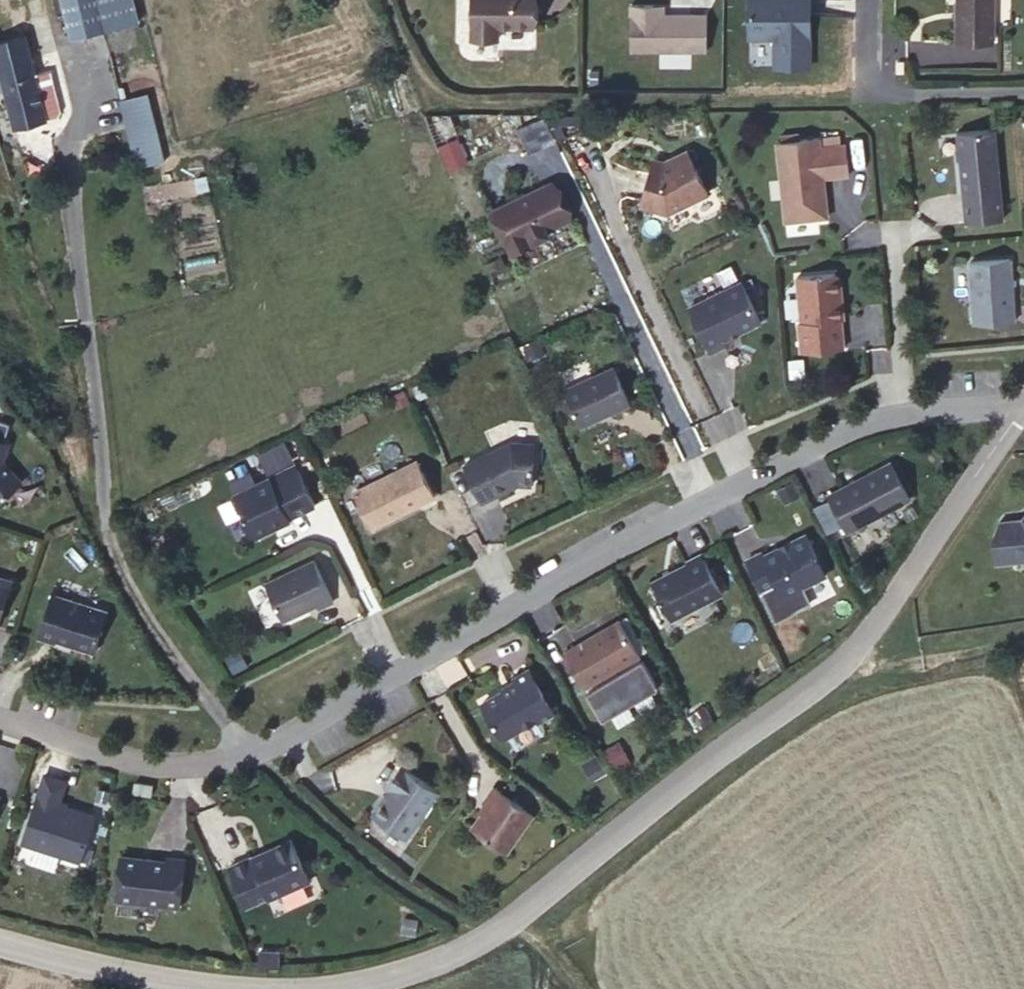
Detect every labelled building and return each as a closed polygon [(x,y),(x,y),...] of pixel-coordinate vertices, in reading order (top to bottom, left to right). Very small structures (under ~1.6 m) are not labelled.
[(145,45),(135,0),(45,0),(61,66),(145,45)] [(499,25),(534,26),(533,0),(473,0),(472,37),(493,38),(494,25),(499,25)] [(750,36),(809,37),(810,0),(750,0),(750,36)] [(958,41),(993,42),(993,0),(958,0),(958,41)] [(652,14),(652,4),(633,4),(633,49),(708,50),(708,15),(665,14),(652,14)] [(664,4),(652,4),(652,14),(665,14),(664,4)] [(0,41),(0,92),(5,91),(14,127),(45,119),(58,116),(61,111),(51,70),(34,74),(24,35),(0,41)] [(148,94),(121,101),(138,169),(165,162),(148,94)] [(994,130),(957,133),(964,223),(1000,221),(994,130)] [(840,135),(818,137),(820,148),(840,145),(840,135)] [(448,170),(469,161),(457,136),(437,144),(448,170)] [(818,137),(776,142),(785,221),(828,216),(826,198),(823,198),(822,187),(825,187),(823,177),(849,174),(846,144),(840,145),(820,148),(818,137)] [(651,165),(640,205),(667,213),(707,193),(686,151),(669,158),(671,163),(661,168),(651,165)] [(671,163),(669,158),(662,162),(652,159),(651,165),(661,168),(671,163)] [(552,180),(492,210),(511,248),(533,238),(535,242),(550,234),(549,229),(571,218),(552,180)] [(533,238),(511,248),(512,252),(535,242),(533,238)] [(971,258),(976,320),(1016,317),(1011,255),(971,258)] [(835,270),(798,274),(803,320),(800,320),(803,350),(845,346),(843,317),(845,316),(841,274),(835,270)] [(762,319),(744,281),(690,307),(711,351),(727,344),(724,337),(762,319)] [(632,403),(616,366),(566,388),(583,425),(632,403)] [(537,443),(514,442),(467,464),(485,502),(522,484),(534,485),(537,443)] [(19,485),(2,466),(0,465),(6,447),(0,445),(0,502),(19,485)] [(913,495),(893,459),(831,492),(851,528),(913,495)] [(437,497),(420,461),(357,492),(375,527),(437,497)] [(299,466),(273,478),(275,483),(301,471),(299,466)] [(318,507),(301,471),(275,483),(273,478),(237,496),(247,517),(244,518),(252,534),(260,538),(277,530),(275,527),(285,522),(286,525),(293,521),(292,519),(318,507)] [(997,563),(1023,560),(1023,521),(1000,523),(993,537),(997,563)] [(765,550),(750,558),(766,590),(780,582),(786,594),(829,572),(828,569),(821,554),(809,531),(767,553),(765,550)] [(705,552),(689,560),(690,562),(655,581),(675,618),(725,592),(705,552)] [(821,554),(828,569),(832,567),(825,552),(821,554)] [(318,561),(269,584),(286,622),(320,605),(322,609),(337,602),(318,561)] [(90,657),(103,616),(49,598),(35,640),(51,646),(52,644),(73,651),(74,649),(82,652),(81,654),(90,657)] [(644,654),(624,618),(568,652),(589,687),(644,654)] [(244,652),(231,659),(239,674),(252,667),(244,652)] [(587,689),(610,731),(634,717),(628,706),(659,689),(643,659),(587,689)] [(517,677),(483,697),(501,728),(506,730),(535,713),(537,716),(554,706),(529,663),(514,673),(517,677)] [(704,706),(694,713),(700,722),(710,715),(704,706)] [(411,839),(443,792),(406,766),(391,787),(395,789),(377,815),(411,839)] [(154,785),(135,782),(133,793),(152,796),(154,785)] [(535,817),(498,788),(488,801),(491,804),(473,829),(506,854),(535,817)] [(80,851),(90,820),(33,801),(22,832),(80,851)] [(257,858),(234,869),(252,907),(273,898),(274,900),(315,882),(297,841),(275,850),(273,855),(259,862),(257,858)] [(47,868),(52,856),(31,848),(26,860),(47,868)] [(162,866),(116,860),(111,903),(174,911),(180,865),(163,863),(162,866)]
